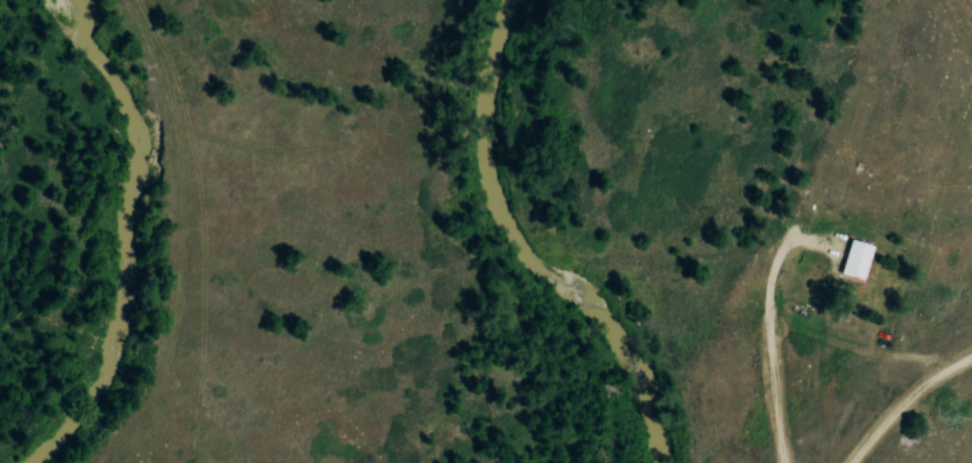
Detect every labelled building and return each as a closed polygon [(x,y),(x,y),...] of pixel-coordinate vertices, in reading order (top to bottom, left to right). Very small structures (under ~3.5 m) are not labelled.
[(861,278),(840,272),(849,241),(870,247),(861,278)]
